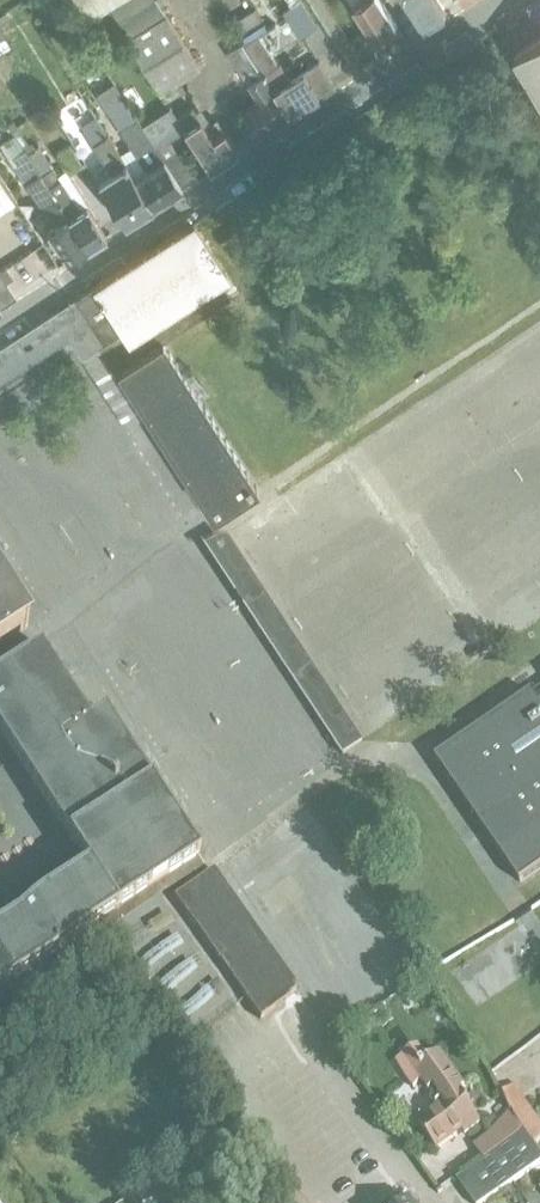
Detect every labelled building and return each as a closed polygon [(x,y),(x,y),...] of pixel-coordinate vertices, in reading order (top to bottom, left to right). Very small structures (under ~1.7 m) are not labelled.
[(46,9),(61,4),(60,0),(43,0),(46,9)] [(81,15),(103,0),(71,0),(81,15)] [(166,0),(105,0),(162,87),(205,59),(166,0)] [(286,5),(303,32),(320,20),(307,0),(294,0),(286,5)] [(393,37),(413,20),(397,0),(362,0),(393,37)] [(429,17),(449,3),(447,0),(418,0),(429,17)] [(528,5),(538,21),(539,19),(539,0),(537,0),(528,5)] [(258,3),(236,16),(243,28),(264,14),(258,3)] [(10,41),(0,25),(0,48),(10,41)] [(516,45),(539,84),(539,30),(516,45)] [(239,105),(254,128),(339,73),(324,50),(239,105)] [(46,100),(30,110),(37,122),(54,112),(46,100)] [(95,173),(122,215),(229,145),(202,104),(95,173)] [(0,135),(8,149),(22,141),(14,127),(0,135)] [(70,139),(57,146),(70,167),(82,158),(70,139)] [(36,143),(13,156),(34,193),(57,179),(36,143)] [(15,204),(0,173),(0,211),(15,204)] [(45,221),(65,252),(108,224),(88,194),(45,221)] [(201,206),(73,289),(106,340),(234,257),(201,206)] [(162,321),(115,351),(208,503),(256,473),(162,321)] [(98,340),(81,351),(126,422),(143,411),(98,340)] [(215,524),(194,538),(341,761),(362,747),(215,524)] [(29,631),(0,583),(0,648),(29,631)] [(204,873),(191,854),(117,737),(104,716),(89,727),(41,652),(0,678),(0,738),(76,854),(0,903),(0,1005),(204,873)] [(450,766),(533,887),(539,882),(539,705),(450,766)] [(213,876),(175,904),(248,1007),(260,1024),(299,997),(213,876)] [(140,961),(148,976),(184,953),(176,939),(140,961)] [(192,964),(157,982),(163,994),(198,976),(192,964)] [(205,987),(182,1007),(196,1023),(219,1002),(205,987)] [(412,1070),(436,1102),(416,1117),(440,1148),(485,1115),(437,1051),(412,1070)] [(537,1144),(539,1141),(539,1119),(516,1088),(502,1099),(537,1144)] [(456,1176),(475,1202),(477,1202),(539,1157),(539,1154),(521,1128),(456,1176)]
